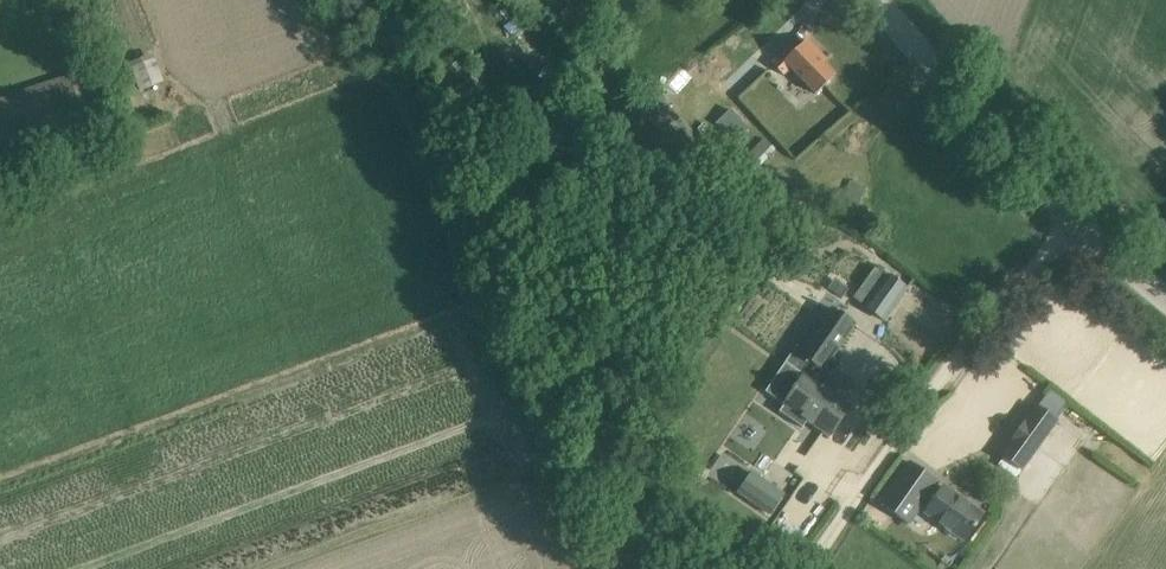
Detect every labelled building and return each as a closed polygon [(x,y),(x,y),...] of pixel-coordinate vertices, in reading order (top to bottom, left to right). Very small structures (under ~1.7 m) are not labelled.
[(561,14),(570,23),(576,17),(567,8),(561,14)] [(793,43),(781,54),(772,63),(783,74),(792,66),(817,93),(834,77),(823,65),(826,62),(827,63),(828,62),(807,41),(798,49),(793,43)] [(538,73),(551,59),(540,49),(526,63),(538,73)] [(153,54),(148,55),(129,63),(140,91),(164,81),(153,54)] [(538,76),(562,97),(575,83),(551,61),(538,76)] [(70,77),(0,101),(0,150),(84,121),(70,77)] [(650,120),(665,136),(681,121),(666,105),(650,120)] [(730,111),(714,125),(731,143),(746,128),(730,111)] [(716,130),(705,140),(723,161),(734,151),(716,130)] [(747,179),(775,151),(763,139),(735,168),(747,179)] [(840,204),(855,211),(855,210),(865,188),(850,181),(840,204)] [(889,274),(865,307),(886,321),(909,288),(889,274)] [(799,356),(823,373),(854,327),(831,311),(799,356)] [(850,407),(802,374),(781,404),(783,406),(779,412),(802,428),(806,422),(830,437),(850,407)] [(1040,410),(1031,422),(1027,420),(1010,444),(1001,457),(1021,471),(1048,435),(1045,432),(1054,420),(1040,410)] [(743,476),(755,451),(742,444),(730,470),(743,476)] [(908,523),(924,501),(930,505),(925,512),(937,521),(965,541),(984,516),(956,496),(943,486),(940,490),(935,486),(937,483),(910,463),(881,504),(908,523)] [(784,493),(750,471),(737,490),(771,513),(784,493)]
